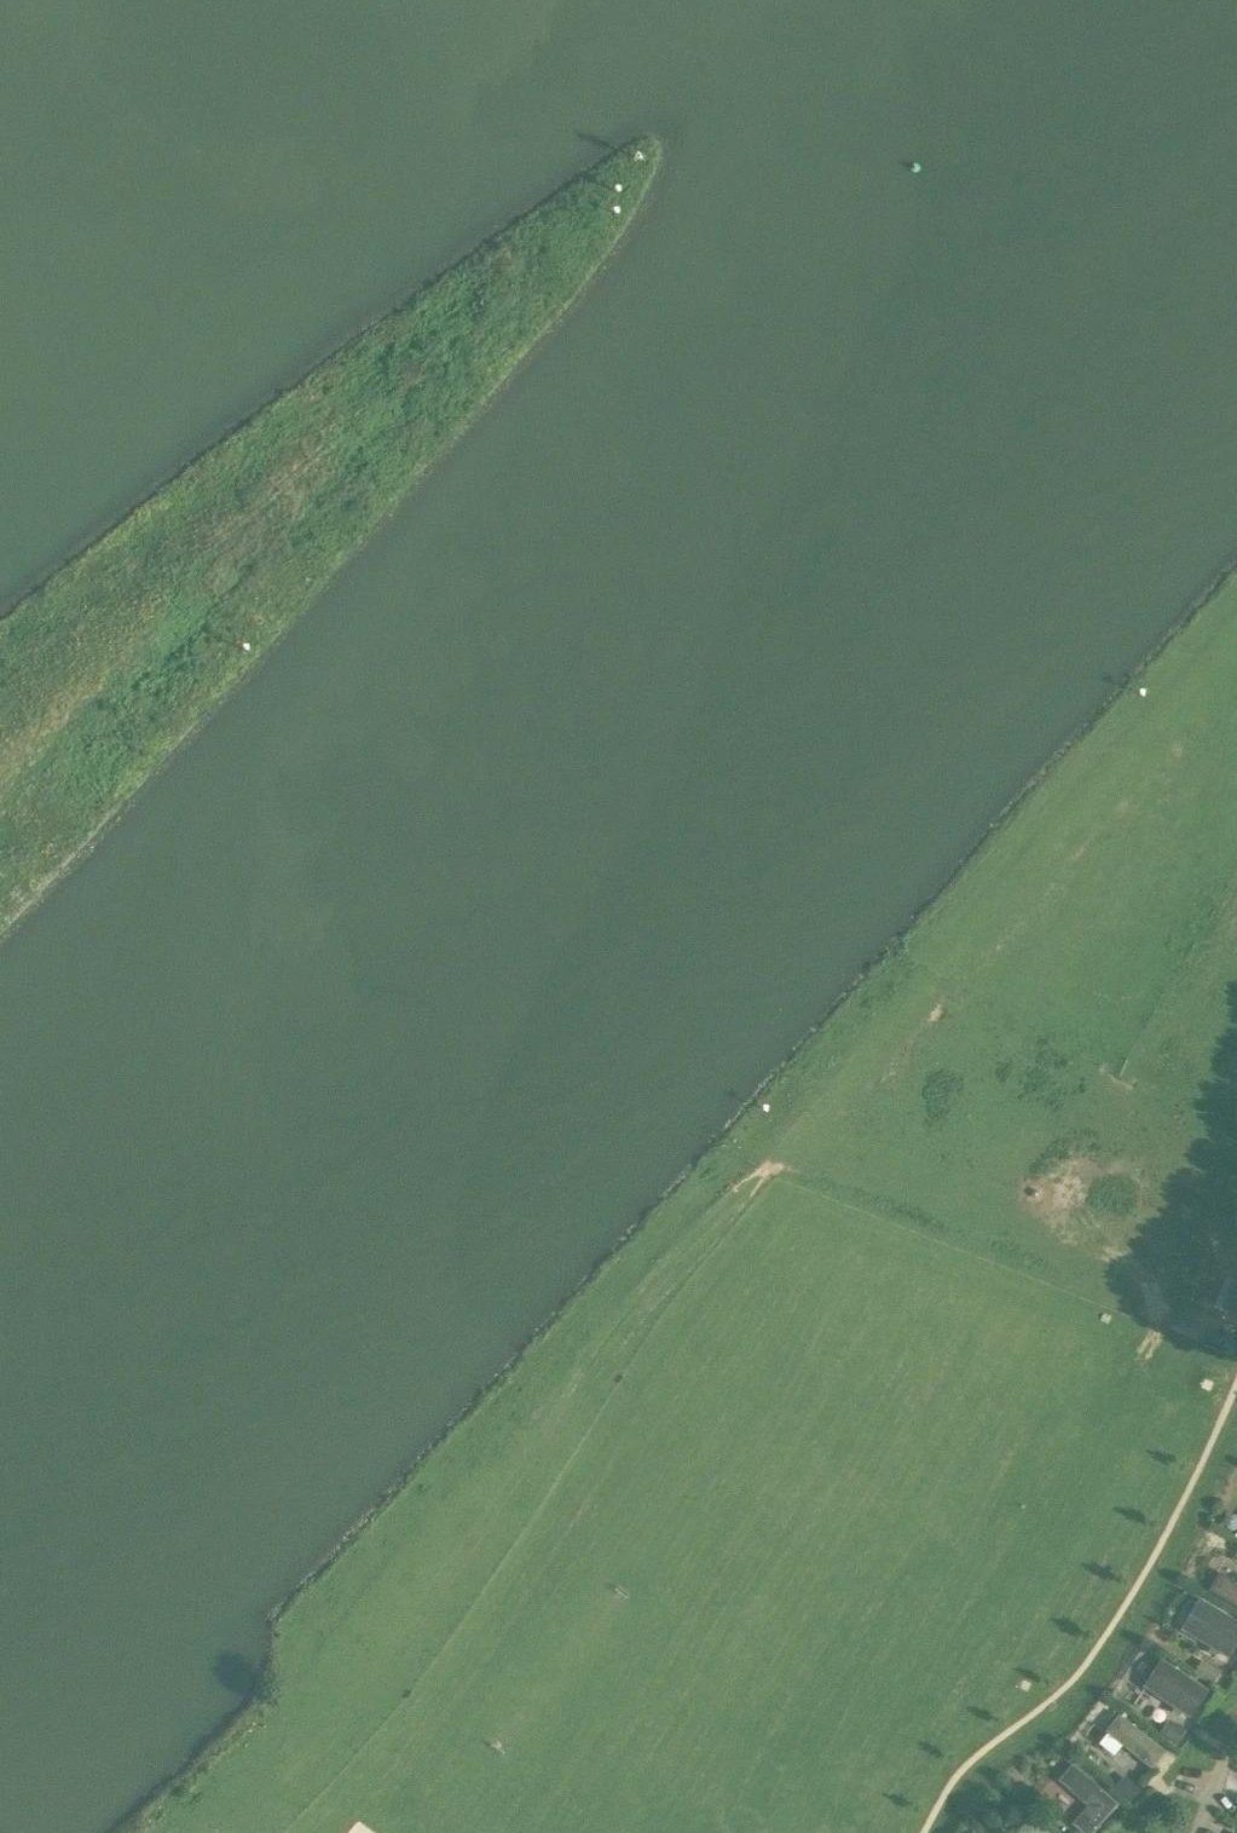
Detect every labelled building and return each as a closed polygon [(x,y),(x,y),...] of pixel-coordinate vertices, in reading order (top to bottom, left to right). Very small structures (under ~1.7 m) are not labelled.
[(1221,1572),(1212,1589),(1236,1604),(1236,1581),(1221,1572)] [(1200,1597),(1182,1628),(1229,1655),(1236,1642),(1236,1618),(1200,1597)] [(1210,1687),(1163,1656),(1144,1685),(1174,1706),(1173,1708),(1174,1712),(1177,1714),(1180,1714),(1182,1711),(1190,1717),(1210,1687)] [(1119,1713),(1106,1729),(1153,1767),(1166,1751),(1119,1713)] [(1074,1761),(1059,1778),(1088,1804),(1072,1821),(1085,1832),(1092,1832),(1120,1802),(1074,1761)] [(1127,1770),(1118,1787),(1137,1798),(1146,1781),(1127,1770)] [(1017,1832),(1049,1832),(1031,1818),(1017,1832)]
